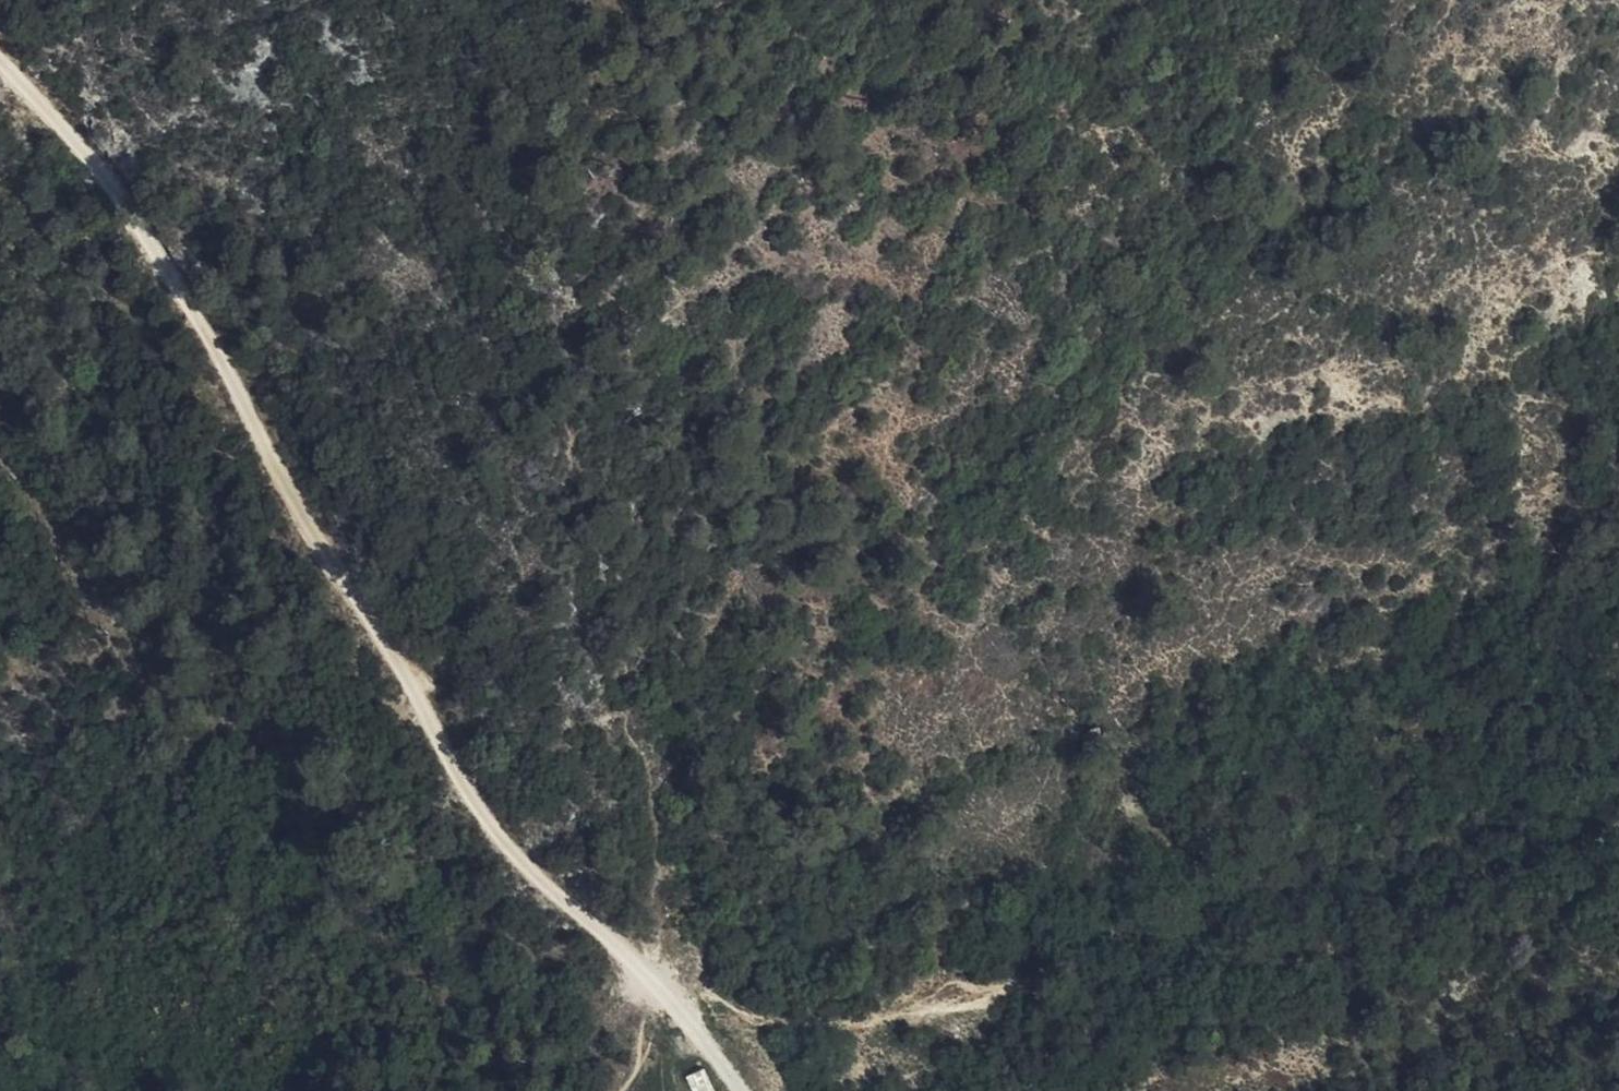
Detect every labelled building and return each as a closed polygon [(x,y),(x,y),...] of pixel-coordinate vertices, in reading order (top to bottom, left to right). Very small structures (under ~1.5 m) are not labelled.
[(691,1090),(713,1090),(704,1067),(685,1074),(691,1090)]
